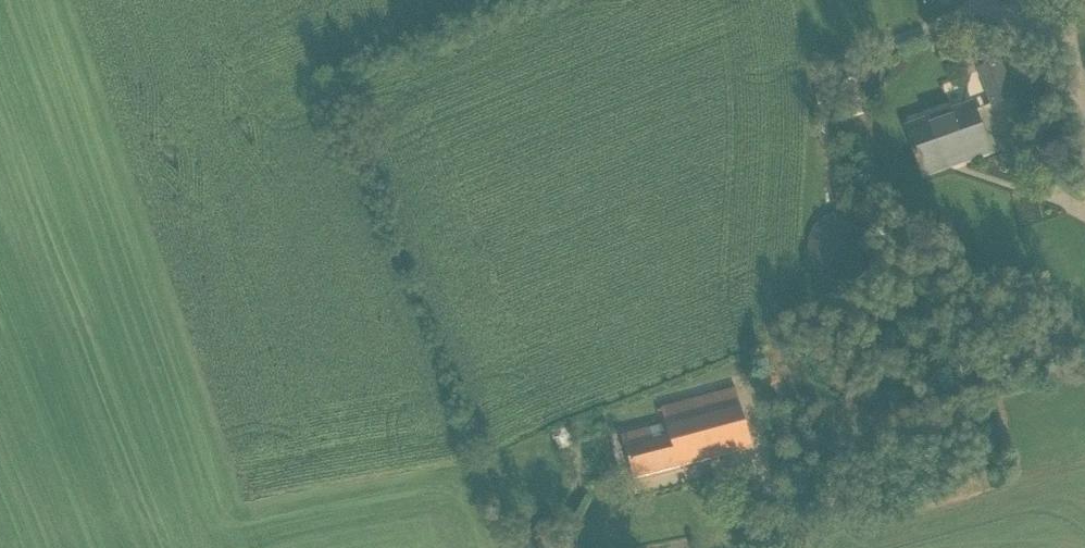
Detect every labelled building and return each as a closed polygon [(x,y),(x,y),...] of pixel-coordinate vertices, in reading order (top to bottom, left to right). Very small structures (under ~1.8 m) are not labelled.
[(980,70),(986,87),(992,105),(1012,98),(1000,63),(980,70)] [(923,177),(926,176),(947,168),(945,164),(987,149),(973,110),(908,134),(923,177)] [(622,436),(628,458),(633,479),(752,447),(737,389),(662,408),(666,424),(622,436)] [(551,431),(557,449),(587,439),(580,421),(551,431)]
